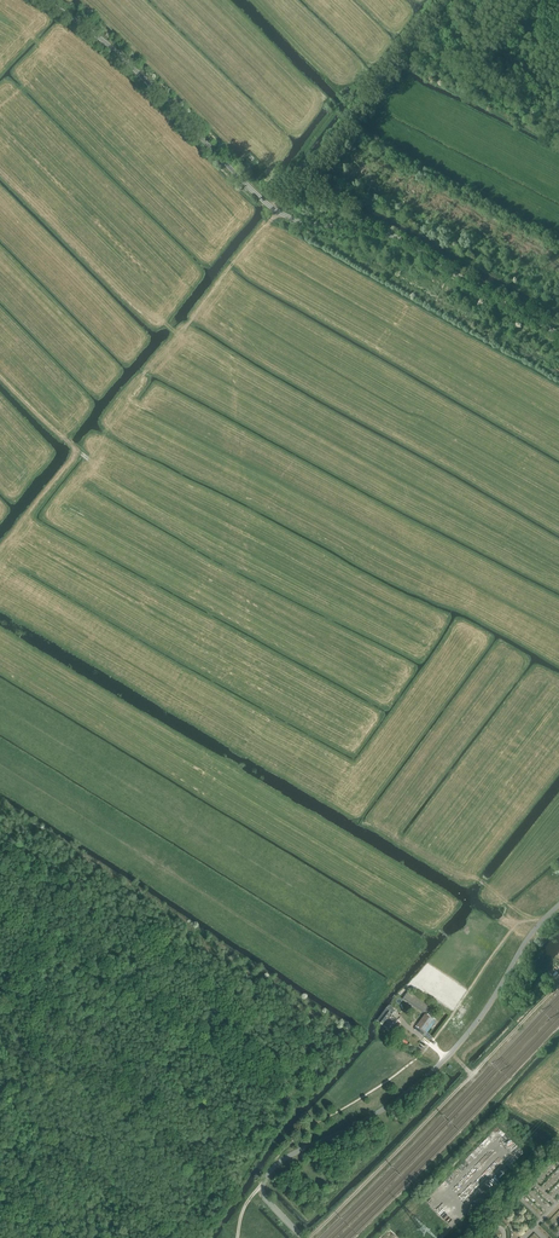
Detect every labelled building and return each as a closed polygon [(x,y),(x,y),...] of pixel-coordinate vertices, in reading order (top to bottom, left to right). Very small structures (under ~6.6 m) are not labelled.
[(408,992),(405,997),(435,1017),(438,1013),(438,1012),(408,992)] [(388,1006),(377,1021),(382,1024),(385,1020),(387,1022),(385,1026),(388,1028),(387,1029),(392,1033),(400,1023),(390,1016),(395,1011),(394,1010),(395,1009),(390,1005),(389,1007),(388,1006)] [(427,1014),(415,1030),(424,1037),(437,1021),(427,1014)]
